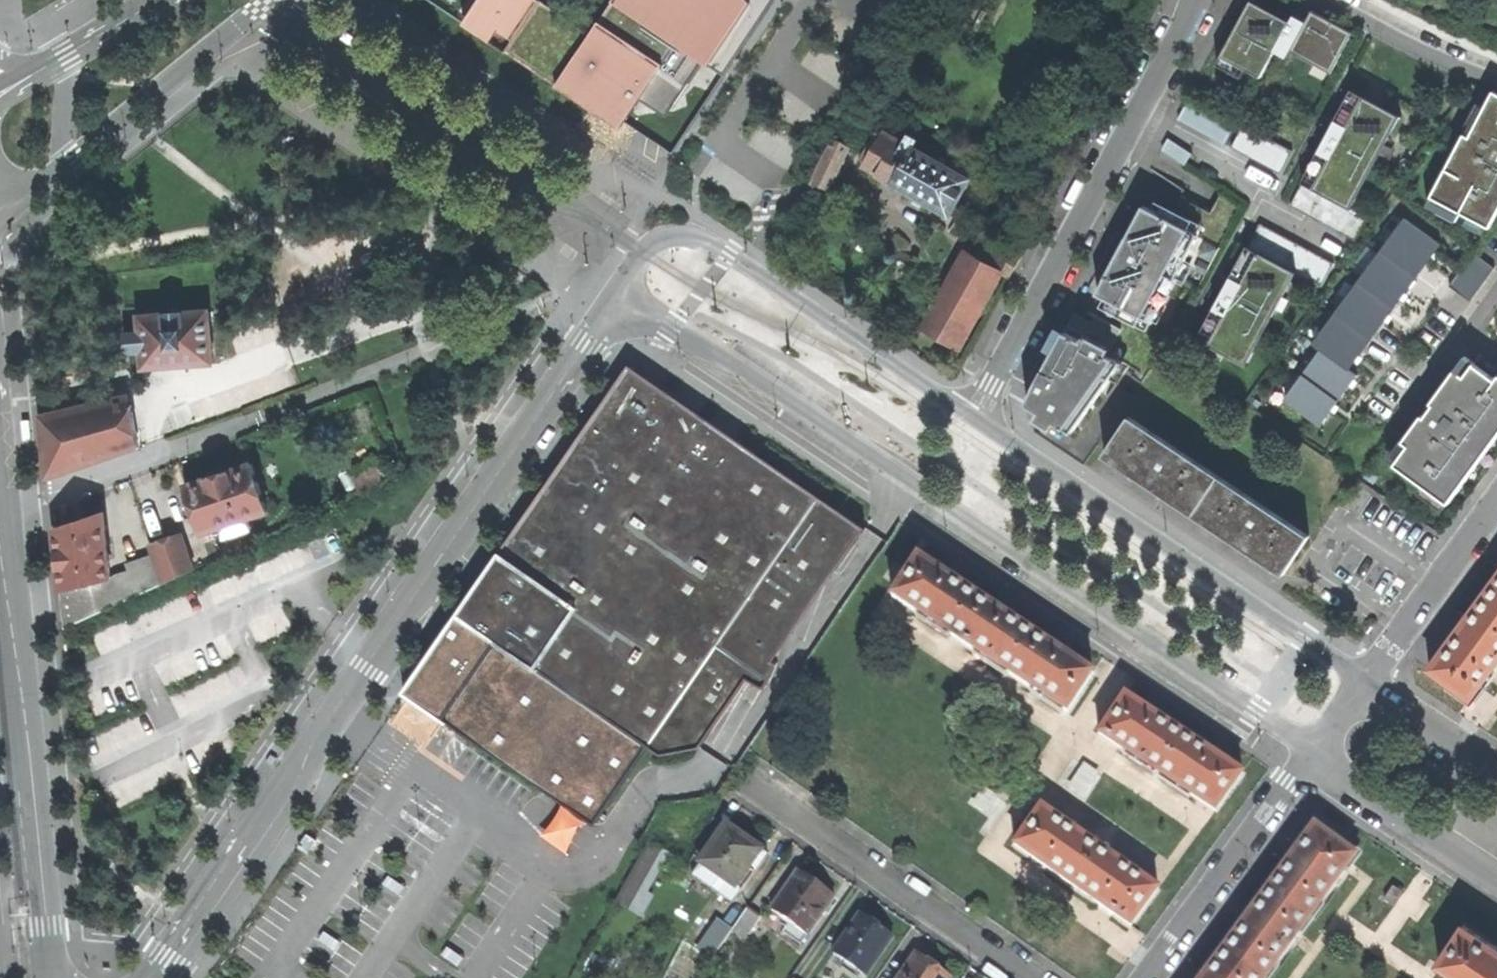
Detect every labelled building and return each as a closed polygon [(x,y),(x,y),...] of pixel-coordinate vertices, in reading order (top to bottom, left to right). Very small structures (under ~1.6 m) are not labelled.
[(722,75),(750,35),(773,0),(612,0),(590,34),(539,0),(478,0),(467,17),(624,122),(676,44),(722,75)] [(1256,4),(1227,57),(1250,69),(1265,77),(1279,52),(1294,24),(1256,4)] [(1317,12),(1310,24),(1295,52),(1335,73),(1357,33),(1317,12)] [(620,129),(624,122),(467,17),(462,23),(620,129)] [(1297,17),(1294,24),(1279,52),(1292,59),(1295,52),(1310,24),(1303,20),(1297,17)] [(1245,78),(1250,69),(1227,57),(1222,66),(1245,78)] [(1428,200),(1486,229),(1496,208),(1496,96),(1484,90),(1428,200)] [(1337,127),(1306,183),(1354,209),(1403,117),(1355,92),(1337,127)] [(1194,98),(1181,122),(1227,146),(1239,123),(1194,98)] [(1296,153),(1246,127),(1234,150),(1284,176),(1296,153)] [(935,207),(949,215),(970,178),(956,171),(958,167),(929,150),(927,154),(884,130),(863,166),(906,190),(903,195),(913,200),(932,211),(935,207)] [(838,136),(833,145),(831,144),(815,172),(811,184),(830,189),(848,151),(841,148),(846,140),(838,136)] [(1164,151),(1186,167),(1194,155),(1172,140),(1164,151)] [(1371,217),(1354,209),(1306,183),(1293,207),(1357,242),(1371,217)] [(1159,203),(1155,211),(1202,236),(1206,228),(1159,203)] [(1120,257),(1100,295),(1108,299),(1103,307),(1151,333),(1178,281),(1186,285),(1197,265),(1189,260),(1202,236),(1155,211),(1147,207),(1120,257)] [(1346,371),(1439,246),(1402,218),(1309,344),(1317,350),(1346,371)] [(1263,225),(1250,248),(1299,274),(1323,287),(1336,264),(1263,225)] [(927,328),(960,346),(1000,272),(1009,276),(1021,254),(982,233),(980,231),(927,328)] [(1299,274),(1250,248),(1231,284),(1201,340),(1249,366),(1299,274)] [(1472,253),(1448,285),(1468,300),(1492,268),(1472,253)] [(99,296),(110,296),(109,280),(98,281),(99,296)] [(142,350),(143,367),(214,361),(209,310),(139,316),(141,332),(142,350)] [(1078,315),(1068,332),(1086,341),(1088,336),(1114,350),(1124,330),(1098,317),(1095,323),(1078,315)] [(1027,404),(1041,413),(1058,425),(1074,436),(1105,393),(1126,364),(1111,354),(1114,350),(1088,336),(1086,341),(1068,332),(1061,327),(1049,350),(1053,354),(1044,371),(1027,404)] [(129,351),(142,350),(141,332),(128,333),(129,344),(129,351)] [(1346,371),(1317,350),(1280,400),(1316,427),(1354,377),(1346,371)] [(1496,434),(1496,377),(1464,354),(1439,388),(1409,432),(1385,464),(1445,507),(1496,434)] [(1132,368),(1126,364),(1105,393),(1111,397),(1132,368)] [(526,515),(457,615),(403,692),(593,824),(647,747),(660,756),(699,748),(747,680),(763,689),(770,678),(777,663),(773,661),(778,653),(814,566),(833,573),(864,528),(629,366),(526,515)] [(46,478),(138,447),(131,403),(84,410),(40,417),(46,478)] [(1054,431),(1058,425),(1041,413),(1036,419),(1045,425),(1054,431)] [(26,417),(22,417),(23,439),(32,438),(31,422),(30,417),(26,417)] [(1197,516),(1222,478),(1131,417),(1105,456),(1125,469),(1197,516)] [(196,517),(201,534),(221,527),(224,537),(251,528),(248,519),(268,513),(252,464),(219,475),(186,485),(191,503),(183,506),(187,520),(196,517)] [(356,484),(361,494),(384,484),(379,474),(356,484)] [(1311,537),(1222,478),(1197,516),(1262,560),(1285,575),(1311,537)] [(66,629),(164,584),(154,556),(127,565),(129,572),(122,574),(123,576),(112,579),(103,513),(56,530),(59,564),(66,629)] [(150,544),(154,556),(164,584),(194,571),(182,533),(150,544)] [(893,598),(1068,713),(1093,676),(1064,657),(1064,655),(1057,650),(1051,647),(1050,648),(1008,620),(1008,617),(1000,612),(995,609),(993,610),(951,582),(951,580),(944,575),(938,571),(937,572),(918,560),(893,598)] [(1463,621),(1460,619),(1455,626),(1450,633),(1453,636),(1429,669),(1470,700),(1496,662),(1496,574),(1463,621)] [(1101,735),(1216,811),(1241,775),(1223,762),(1224,761),(1216,756),(1211,753),(1210,754),(1157,718),(1158,717),(1152,713),(1146,709),(1145,711),(1126,698),(1101,735)] [(1131,927),(1157,890),(1044,811),(1017,848),(1035,859),(1033,863),(1037,866),(1044,870),(1047,867),(1100,904),(1098,908),(1103,911),(1110,916),(1112,914),(1131,927)] [(699,864),(740,892),(753,874),(747,869),(760,851),(749,844),(741,838),(744,834),(729,824),(724,828),(712,820),(693,856),(702,860),(699,864)] [(1315,828),(1298,850),(1296,847),(1290,855),(1285,862),(1288,865),(1252,914),(1248,910),(1243,919),(1239,924),(1242,927),(1208,974),(1204,972),(1199,977),(1267,977),(1355,856),(1315,828)] [(647,844),(612,903),(634,916),(669,857),(647,844)] [(797,871),(770,909),(788,922),(806,935),(833,896),(814,882),(797,871)] [(1407,889),(1397,882),(1371,920),(1381,927),(1407,889)] [(760,916),(747,906),(731,929),(744,939),(760,916)] [(859,914),(831,952),(838,958),(833,965),(842,972),(848,964),(864,976),(892,936),(876,925),(859,914)] [(710,955),(727,929),(714,920),(697,947),(710,955)] [(799,945),(806,935),(788,922),(781,932),(799,945)] [(1494,939),(1492,942),(1465,924),(1440,961),(1465,977),(1496,977),(1496,941),(1494,939)] [(898,977),(948,977),(949,977),(931,964),(915,953),(898,977)]
